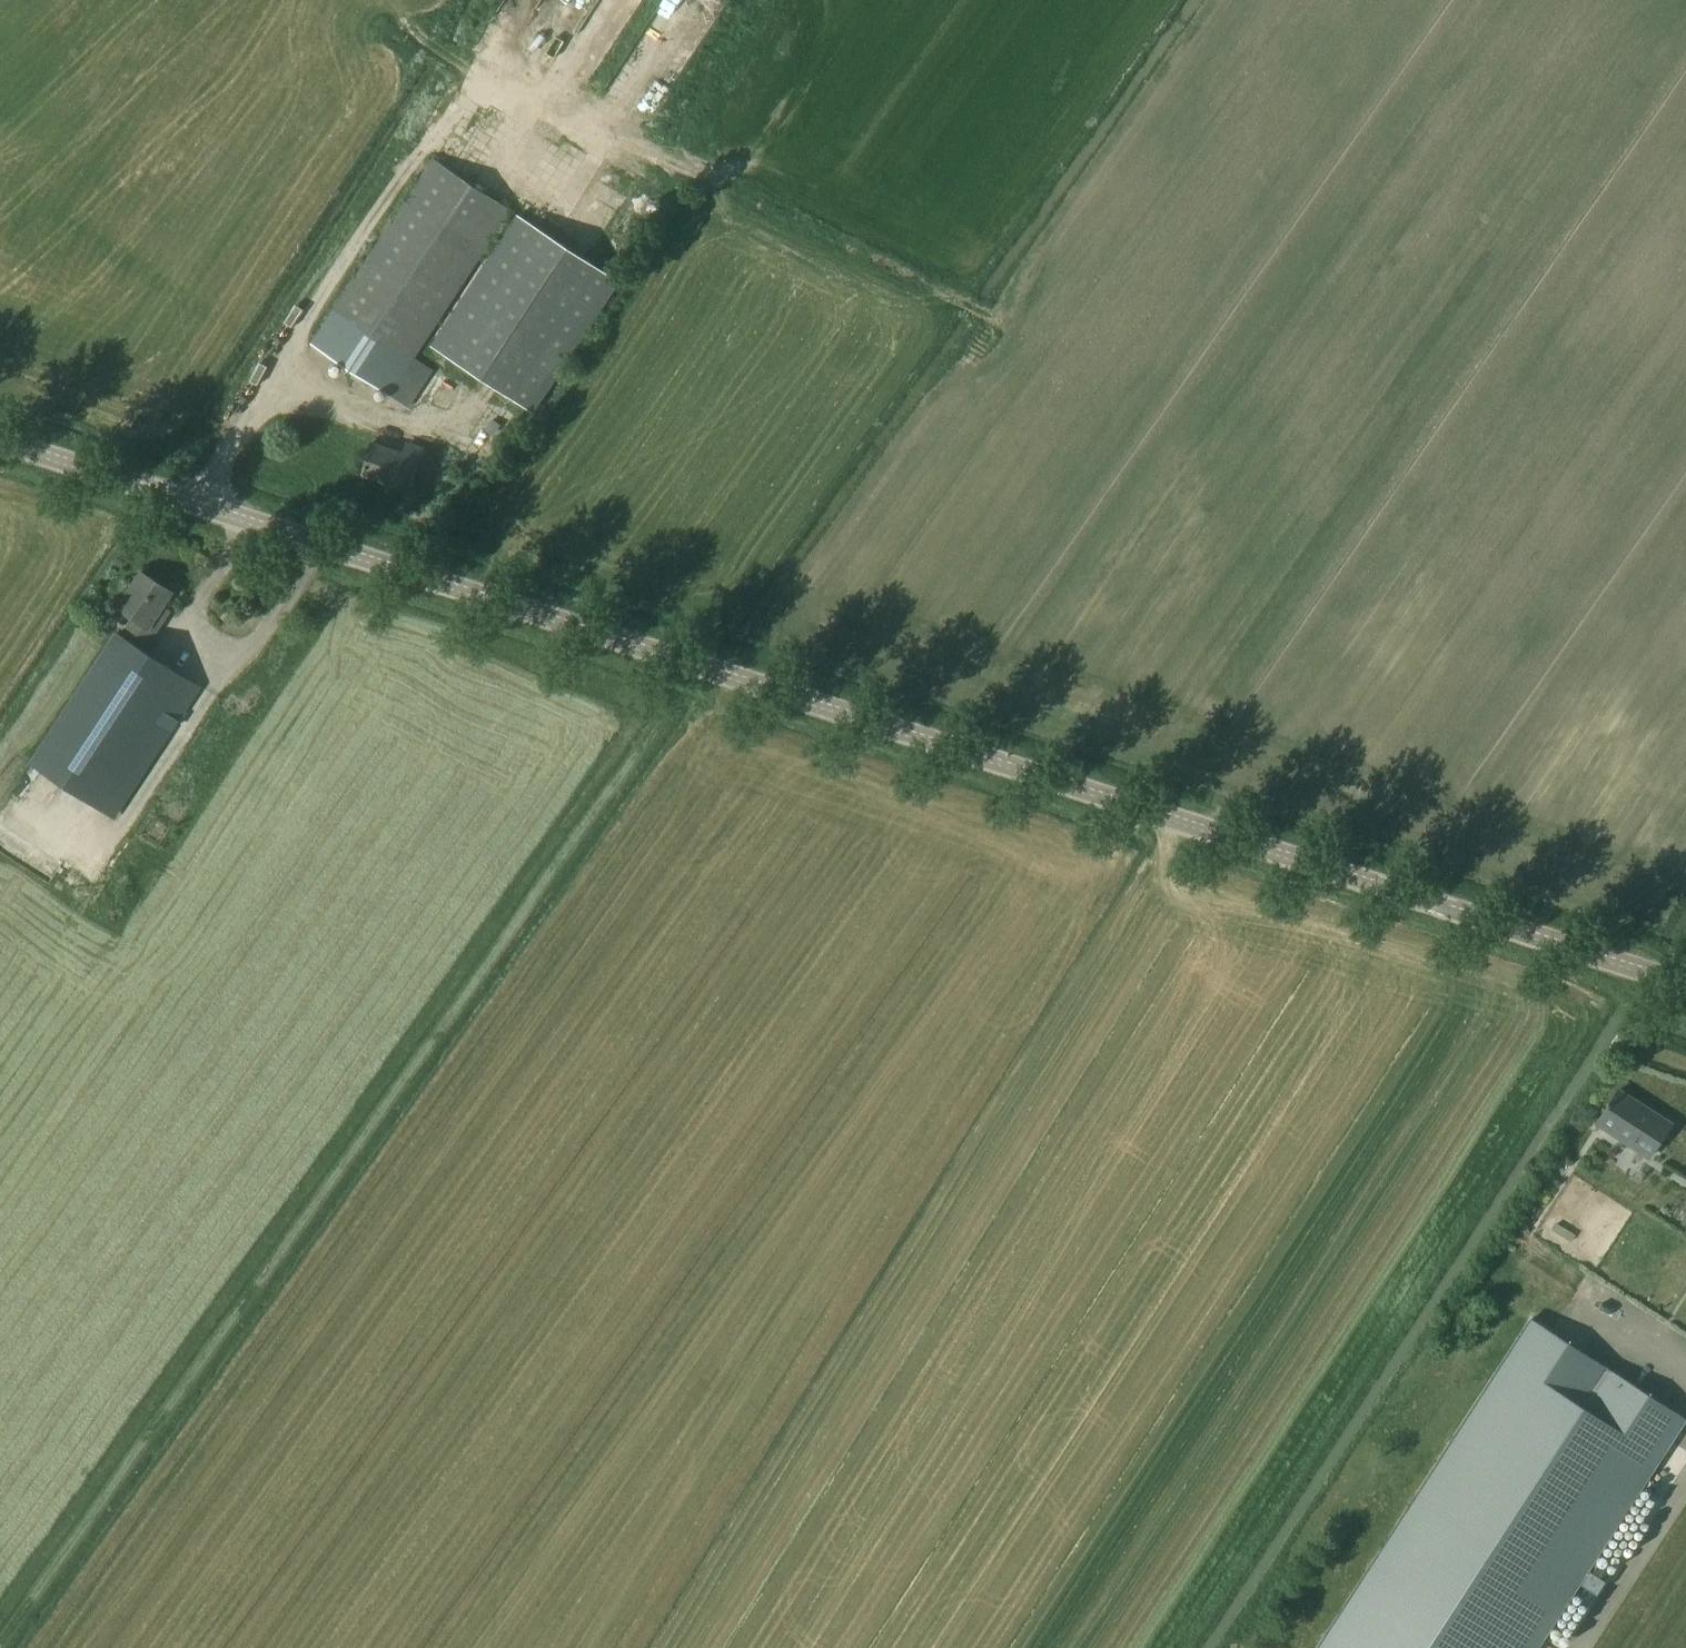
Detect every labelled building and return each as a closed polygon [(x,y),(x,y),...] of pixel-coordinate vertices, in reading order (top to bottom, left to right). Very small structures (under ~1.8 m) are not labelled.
[(593,0),(574,0),(567,13),(580,21),(593,0)] [(313,343),(392,395),(410,407),(436,370),(417,357),(514,209),(435,157),(313,343)] [(623,282),(522,216),(436,346),(537,412),(623,282)] [(405,452),(374,443),(364,475),(412,490),(425,448),(408,443),(405,452)] [(120,606),(137,617),(125,636),(119,632),(34,763),(100,806),(142,742),(156,752),(200,685),(145,650),(165,619),(159,614),(173,592),(143,572),(120,606)] [(1600,1121),(1652,1155),(1672,1124),(1643,1105),(1641,1109),(1617,1094),(1600,1121)] [(1597,1593),(1606,1579),(1590,1569),(1685,1421),(1685,1417),(1531,1317),(1317,1647),(1539,1647),(1581,1583),(1597,1593)]
